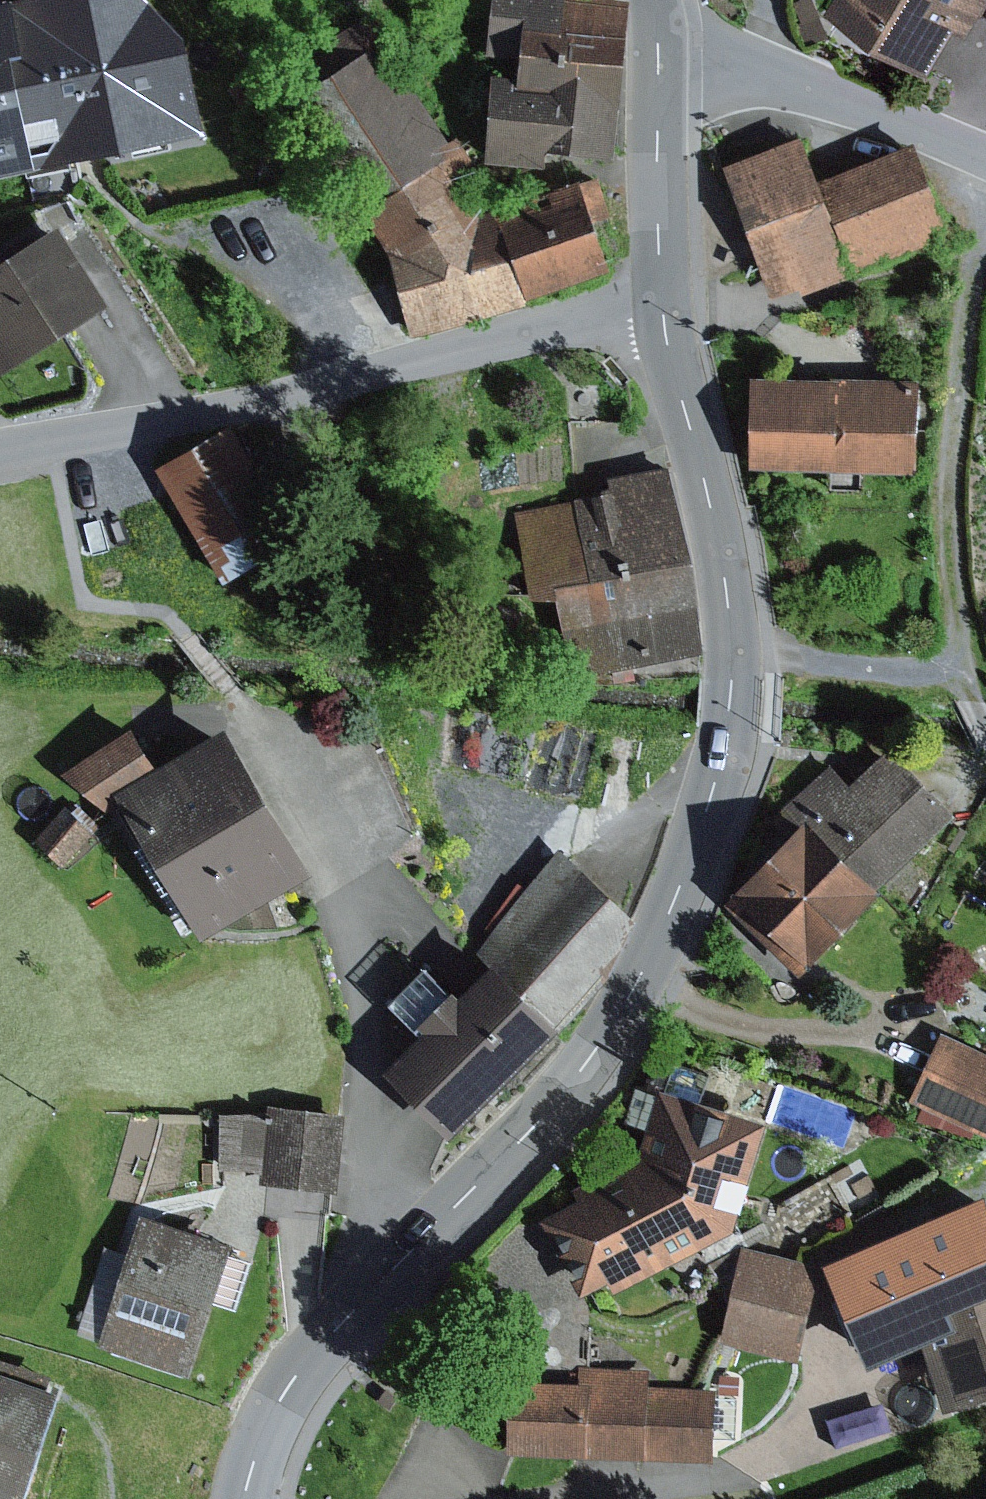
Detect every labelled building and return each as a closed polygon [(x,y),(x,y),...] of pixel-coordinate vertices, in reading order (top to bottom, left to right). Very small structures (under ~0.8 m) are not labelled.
[(198,148),(171,48),(125,0),(52,0),(0,9),(0,186),(198,148)] [(485,62),(515,65),(513,85),(488,83),(481,171),(552,176),(553,164),(611,169),(624,7),(560,2),(560,0),(490,0),(485,62)] [(828,9),(933,72),(962,25),(971,30),(982,11),(985,14),(985,0),(834,0),(828,9)] [(446,145),(364,19),(272,77),(363,215),(358,217),(383,257),(477,223),(454,183),(473,170),(455,140),(446,145)] [(799,141),(720,170),(770,303),(796,293),(799,301),(852,281),(851,277),(946,241),(911,147),(815,184),(799,141)] [(477,223),(383,257),(409,341),(523,310),(522,305),(606,279),(588,227),(608,219),(595,181),(477,223)] [(103,313),(54,235),(0,269),(0,376),(103,313)] [(833,385),(747,383),(743,477),(913,482),(917,385),(833,383),(833,385)] [(228,431),(151,475),(218,591),(295,547),(228,431)] [(608,496),(514,514),(525,606),(552,607),(573,685),(700,659),(668,470),(604,482),(608,496)] [(109,802),(151,778),(125,736),(58,779),(104,818),(115,811),(109,802)] [(151,778),(109,802),(115,811),(194,948),(303,886),(218,739),(151,778)] [(788,813),(804,830),(730,902),(802,976),(879,901),(875,897),(946,828),(880,759),(848,790),(830,772),(788,813)] [(91,837),(62,811),(32,844),(60,870),(91,837)] [(556,855),(473,953),(486,975),(552,1040),(604,984),(629,926),(592,890),(556,855)] [(378,1081),(444,1148),(552,1040),(486,975),(378,1081)] [(940,1034),(907,1102),(985,1140),(985,1056),(940,1034)] [(711,1075),(671,1063),(667,1077),(650,1072),(643,1093),(632,1090),(620,1127),(644,1135),(635,1162),(560,1201),(567,1214),(538,1229),(577,1303),(605,1288),(610,1299),(733,1236),(738,1215),(752,1207),(744,1194),(763,1129),(720,1116),(714,1103),(701,1109),(711,1075)] [(355,1107),(275,1101),(275,1107),(270,1167),(269,1180),(349,1186),(355,1107)] [(270,1167),(275,1107),(224,1109),(224,1165),(270,1167)] [(240,1235),(146,1206),(133,1249),(106,1340),(105,1341),(202,1370),(224,1295),(244,1301),(259,1252),(237,1245),(240,1235)] [(829,1283),(865,1370),(933,1340),(957,1415),(985,1407),(985,1256),(974,1218),(919,1232),(920,1237),(829,1283)] [(106,1340),(133,1249),(108,1242),(81,1332),(106,1340)] [(816,1271),(740,1252),(717,1347),(793,1365),(816,1271)] [(30,1498),(34,1498),(64,1397),(69,1382),(0,1362),(0,1490),(30,1498)] [(577,1390),(507,1387),(503,1459),(709,1468),(712,1391),(647,1388),(648,1372),(578,1369),(577,1390)]
